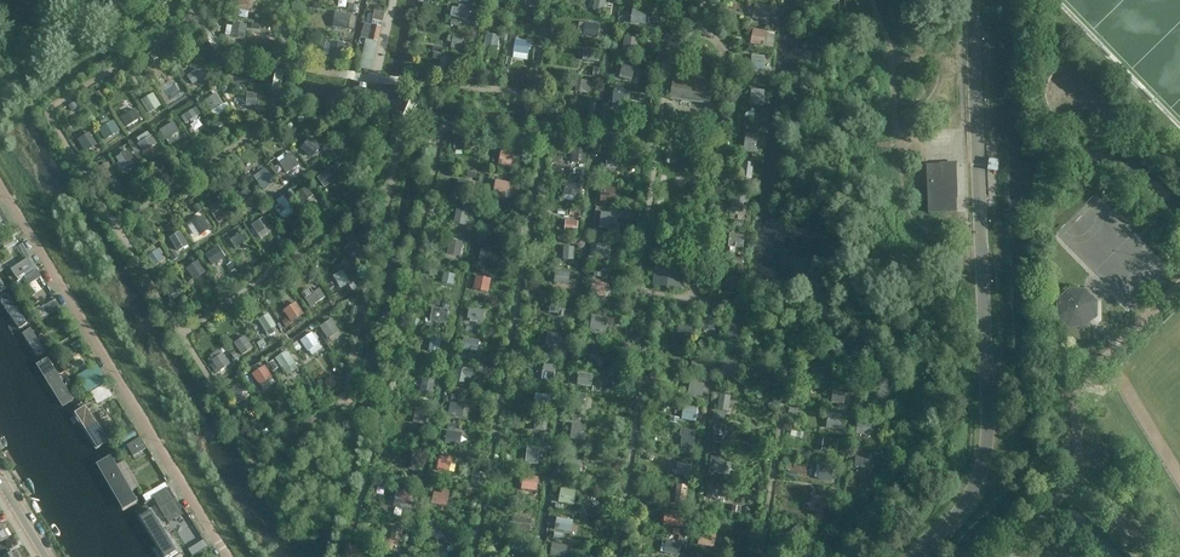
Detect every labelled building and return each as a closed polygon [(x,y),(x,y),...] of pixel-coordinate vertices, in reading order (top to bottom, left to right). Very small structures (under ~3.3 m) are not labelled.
[(592,10),(594,10),(593,12),(602,14),(602,12),(604,12),(606,0),(594,0),(592,10)] [(469,8),(459,6),(458,10),(452,9),(451,18),(467,21),(469,8)] [(769,21),(771,8),(755,6),(753,19),(769,21)] [(383,8),(376,7),(372,20),(383,23),(385,14),(382,13),(383,8)] [(647,12),(632,10),(630,24),(645,26),(647,12)] [(349,31),(351,16),(335,13),(333,28),(349,31)] [(247,26),(233,23),(233,27),(227,26),(226,36),(245,39),(247,26)] [(381,28),(364,24),(360,38),(378,42),(381,28)] [(597,39),(599,26),(585,24),(585,25),(579,24),(578,35),(583,36),(583,37),(597,39)] [(766,32),(753,30),(750,46),(763,48),(766,32)] [(461,51),(464,35),(453,32),(453,37),(448,36),(447,43),(452,44),(451,50),(461,51)] [(500,37),(486,35),(483,56),(494,57),(495,52),(498,52),(500,37)] [(530,43),(516,41),(517,36),(509,35),(507,51),(513,52),(512,59),(527,62),(530,43)] [(638,40),(624,38),(622,49),(621,49),(621,51),(636,53),(638,40)] [(372,72),(378,43),(365,40),(359,70),(372,72)] [(342,61),(345,47),(331,44),(331,45),(325,44),(323,55),(329,56),(328,58),(342,61)] [(597,53),(584,51),(583,61),(596,63),(597,53)] [(765,58),(752,57),(751,72),(764,73),(765,58)] [(447,59),(446,60),(441,59),(439,71),(444,72),(443,75),(456,77),(460,61),(447,59)] [(635,70),(622,66),(619,79),(631,82),(635,70)] [(201,68),(187,77),(193,86),(207,77),(201,68)] [(696,69),(694,80),(705,82),(707,71),(696,69)] [(186,77),(181,70),(176,73),(181,80),(186,77)] [(710,105),(713,84),(673,79),(670,100),(710,105)] [(171,99),(184,90),(177,80),(164,89),(171,99)] [(591,93),(592,82),(574,80),(573,95),(583,96),(583,92),(591,93)] [(762,108),(764,92),(751,90),(749,106),(762,108)] [(625,94),(613,92),(612,108),(623,109),(624,99),(628,100),(629,95),(625,94)] [(149,114),(161,106),(153,94),(141,102),(149,114)] [(247,94),(247,101),(257,102),(257,107),(261,107),(262,98),(257,97),(257,94),(247,94)] [(217,95),(205,102),(215,119),(230,109),(227,103),(224,105),(217,95)] [(127,128),(142,119),(135,109),(120,119),(127,128)] [(196,109),(182,118),(185,124),(200,115),(196,109)] [(199,116),(190,122),(196,130),(204,124),(199,116)] [(120,133),(114,122),(110,124),(107,119),(100,123),(103,128),(99,131),(105,141),(120,133)] [(223,126),(218,120),(213,123),(218,130),(223,126)] [(622,123),(611,121),(609,134),(619,136),(622,123)] [(173,123),(159,131),(166,142),(167,141),(170,147),(181,140),(177,134),(180,133),(173,123)] [(140,144),(138,145),(143,154),(157,145),(152,137),(150,137),(148,133),(137,140),(140,144)] [(97,146),(90,134),(78,141),(85,153),(97,146)] [(186,134),(180,138),(184,144),(190,141),(186,134)] [(755,154),(758,136),(746,134),(743,153),(755,154)] [(474,156),(477,140),(460,136),(456,153),(474,156)] [(516,138),(501,137),(501,151),(515,152),(516,138)] [(321,148),(310,139),(301,150),(312,159),(321,148)] [(588,147),(571,145),(570,161),(587,162),(588,147)] [(332,151),(326,146),(322,150),(329,156),(332,151)] [(141,154),(137,147),(132,150),(137,156),(141,154)] [(128,151),(115,159),(122,170),(135,162),(128,151)] [(279,165),(286,175),(300,166),(291,153),(285,157),(284,155),(277,160),(280,165),(279,165)] [(338,158),(332,162),(338,169),(343,165),(338,158)] [(997,172),(998,161),(990,160),(989,170),(997,172)] [(752,179),(753,164),(743,163),(741,178),(752,179)] [(115,176),(107,164),(98,170),(106,182),(115,176)] [(927,184),(927,187),(928,213),(947,212),(957,212),(956,193),(955,164),(940,164),(926,165),(927,184)] [(333,168),(317,179),(325,189),(340,178),(333,168)] [(272,178),(265,169),(253,178),(264,192),(274,184),(271,181),(272,178)] [(287,181),(282,174),(278,177),(283,184),(285,186),(289,184),(287,181)] [(500,196),(503,176),(488,175),(486,194),(500,196)] [(307,187),(297,195),(304,204),(314,197),(307,187)] [(618,187),(598,187),(598,202),(618,202),(618,187)] [(237,198),(243,206),(254,199),(247,190),(237,198)] [(742,213),(744,204),(748,205),(750,197),(732,194),(729,211),(742,213)] [(279,206),(275,210),(282,220),(293,212),(283,197),(276,202),(279,206)] [(463,219),(465,202),(449,199),(447,217),(463,219)] [(210,213),(218,223),(226,218),(223,214),(229,210),(224,203),(210,213)] [(198,205),(193,208),(198,214),(202,211),(198,205)] [(601,227),(610,228),(611,211),(602,210),(601,227)] [(575,213),(558,212),(557,229),(574,229),(575,213)] [(188,227),(196,240),(211,230),(203,217),(188,227)] [(272,233),(263,219),(252,227),(261,240),(272,233)] [(245,231),(230,242),(236,250),(251,240),(245,231)] [(180,233),(170,239),(178,253),(189,247),(180,233)] [(745,237),(730,235),(728,248),(730,248),(729,256),(735,257),(736,249),(743,250),(745,237)] [(155,236),(150,239),(154,246),(159,243),(155,236)] [(611,238),(595,237),(593,254),(610,255),(611,238)] [(462,257),(464,240),(450,238),(447,254),(462,257)] [(491,240),(477,239),(475,259),(489,260),(491,240)] [(23,240),(9,247),(13,255),(22,251),(26,259),(11,267),(18,279),(25,275),(29,283),(43,276),(23,240)] [(355,242),(344,248),(353,263),(364,257),(355,242)] [(565,259),(576,259),(576,246),(565,245),(565,259)] [(164,255),(160,249),(157,251),(154,246),(144,252),(148,258),(147,258),(154,269),(165,261),(162,256),(164,255)] [(212,267),(226,258),(219,247),(205,256),(212,267)] [(175,252),(169,255),(173,262),(179,259),(175,252)] [(682,289),(685,264),(655,261),(652,285),(682,289)] [(198,262),(186,270),(194,282),(206,274),(198,262)] [(568,279),(568,263),(549,262),(549,278),(568,279)] [(236,270),(232,263),(227,266),(231,273),(236,270)] [(187,273),(182,265),(176,269),(181,277),(187,273)] [(343,271),(333,277),(341,290),(350,284),(343,271)] [(445,294),(449,273),(437,271),(433,292),(445,294)] [(9,287),(0,272),(0,293),(9,287)] [(476,274),(474,289),(490,291),(492,277),(476,274)] [(737,276),(725,280),(730,294),(742,290),(737,276)] [(183,289),(176,278),(167,283),(169,285),(165,287),(171,297),(183,289)] [(604,282),(588,282),(588,296),(604,297),(604,282)] [(354,283),(349,286),(353,292),(358,289),(354,283)] [(45,315),(61,308),(51,287),(35,294),(45,315)] [(311,308),(326,299),(320,290),(312,295),(309,290),(304,293),(307,298),(305,299),(311,308)] [(1095,316),(1095,301),(1084,290),(1068,290),(1057,301),(1057,316),(1068,327),(1084,327),(1095,316)] [(0,301),(0,302),(19,328),(27,323),(8,295),(0,301)] [(564,317),(565,305),(548,303),(547,315),(564,317)] [(296,304),(283,312),(291,324),(304,316),(296,304)] [(450,309),(435,306),(431,321),(447,325),(450,309)] [(468,306),(468,323),(485,323),(486,307),(468,306)] [(601,313),(585,313),(585,328),(601,328),(601,313)] [(269,315),(258,322),(266,334),(277,327),(269,315)] [(291,326),(287,320),(282,323),(286,329),(291,326)] [(671,320),(670,334),(688,336),(689,321),(671,320)] [(331,321),(319,329),(328,341),(339,333),(331,321)] [(744,340),(743,321),(728,321),(729,341),(744,340)] [(30,327),(22,332),(39,359),(47,354),(30,327)] [(550,345),(561,344),(560,332),(549,333),(550,345)] [(441,352),(443,334),(429,333),(427,351),(441,352)] [(323,350),(312,334),(300,342),(308,353),(309,353),(312,357),(323,350)] [(480,336),(464,336),(464,352),(479,352),(480,336)] [(253,350),(245,337),(234,345),(242,357),(253,350)] [(266,346),(263,340),(257,344),(260,349),(266,346)] [(302,349),(297,343),(292,346),(297,353),(302,349)] [(219,373),(219,374),(231,365),(223,355),(222,356),(218,351),(210,357),(214,361),(212,363),(213,364),(210,366),(216,374),(219,373)] [(239,359),(235,352),(231,355),(235,361),(239,359)] [(288,352),(275,360),(284,374),(285,373),(288,377),(298,370),(295,366),(296,365),(288,352)] [(705,355),(688,354),(687,367),(704,368),(705,355)] [(733,354),(718,354),(718,369),(733,369),(733,354)] [(554,357),(539,356),(537,377),(552,378),(554,357)] [(47,358),(37,365),(63,406),(73,400),(47,358)] [(828,371),(815,358),(807,366),(821,379),(828,371)] [(592,360),(580,361),(580,375),(593,374),(592,360)] [(279,369),(274,361),(269,365),(274,372),(279,369)] [(99,364),(78,375),(87,392),(108,381),(99,364)] [(467,365),(453,364),(451,385),(465,386),(467,365)] [(273,378),(265,366),(252,376),(260,387),(261,386),(264,391),(275,384),(272,379),(273,378)] [(239,379),(227,386),(236,401),(248,394),(239,379)] [(420,380),(418,392),(430,394),(432,382),(420,380)] [(692,382),(691,394),(703,394),(704,382),(692,382)] [(849,397),(835,384),(825,393),(839,407),(849,397)] [(536,392),(536,402),(550,402),(550,393),(536,392)] [(730,411),(733,395),(721,393),(718,409),(730,411)] [(465,403),(450,402),(449,416),(463,418),(465,403)] [(421,424),(423,408),(406,406),(405,423),(421,424)] [(108,441),(86,407),(76,413),(76,415),(76,417),(77,419),(77,421),(79,422),(80,424),(82,425),(84,426),(98,448),(108,441)] [(839,425),(839,412),(824,412),(824,425),(839,425)] [(543,415),(529,414),(528,430),(542,431),(543,415)] [(865,434),(866,418),(850,417),(849,433),(865,434)] [(587,420),(569,420),(569,432),(586,432),(587,420)] [(694,436),(694,420),(682,420),(682,435),(694,436)] [(710,424),(710,443),(721,443),(721,424),(710,424)] [(454,431),(441,430),(439,447),(453,448),(454,431)] [(823,451),(838,453),(839,438),(825,436),(823,451)] [(146,449),(140,439),(127,446),(134,456),(146,449)] [(537,444),(525,442),(523,459),(535,460),(537,444)] [(859,458),(859,446),(844,446),(844,458),(859,458)] [(719,461),(719,455),(711,455),(710,471),(728,472),(728,462),(719,461)] [(453,457),(439,456),(439,469),(452,470),(453,457)] [(136,501),(111,457),(102,462),(105,467),(101,469),(124,508),(136,501)] [(582,459),(565,459),(565,476),(582,475),(582,459)] [(816,461),(816,473),(833,473),(833,461),(816,461)] [(690,467),(673,466),(672,479),(689,480),(690,467)] [(540,477),(524,474),(522,490),(537,492),(540,477)] [(716,494),(716,482),(698,482),(698,494),(716,494)] [(687,502),(689,484),(678,483),(676,501),(687,502)] [(447,504),(442,488),(428,493),(434,508),(447,504)] [(575,488),(559,488),(559,501),(574,501),(575,488)] [(385,501),(401,502),(402,489),(386,489),(385,501)] [(169,490),(154,498),(165,518),(180,509),(169,490)] [(807,493),(807,505),(826,505),(826,493),(807,493)] [(139,517),(164,556),(171,556),(178,553),(152,509),(139,517)] [(679,528),(681,514),(667,512),(666,526),(679,528)] [(530,518),(513,515),(511,528),(527,531),(530,518)] [(556,516),(555,531),(573,532),(574,517),(556,516)] [(405,527),(392,526),(392,539),(405,540),(405,527)] [(698,544),(716,546),(718,531),(700,529),(698,544)] [(667,541),(666,556),(668,556),(679,556),(680,542),(667,541)] [(551,544),(551,556),(565,556),(565,544),(551,544)] [(1048,547),(1038,556),(1058,556),(1048,547)]
